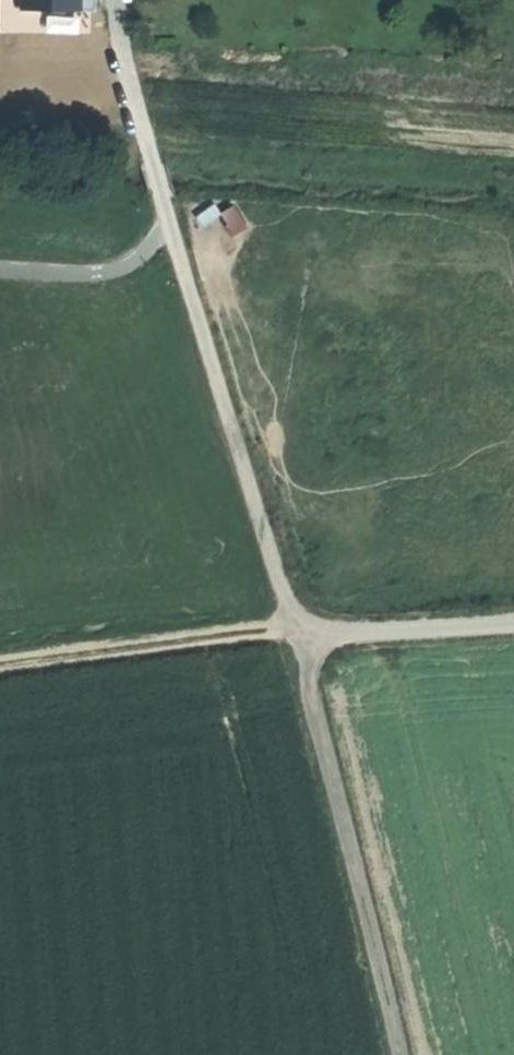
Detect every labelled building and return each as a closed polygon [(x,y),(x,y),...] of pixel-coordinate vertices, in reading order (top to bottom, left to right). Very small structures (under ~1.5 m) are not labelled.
[(89,0),(24,0),(24,11),(89,10),(89,0)]
